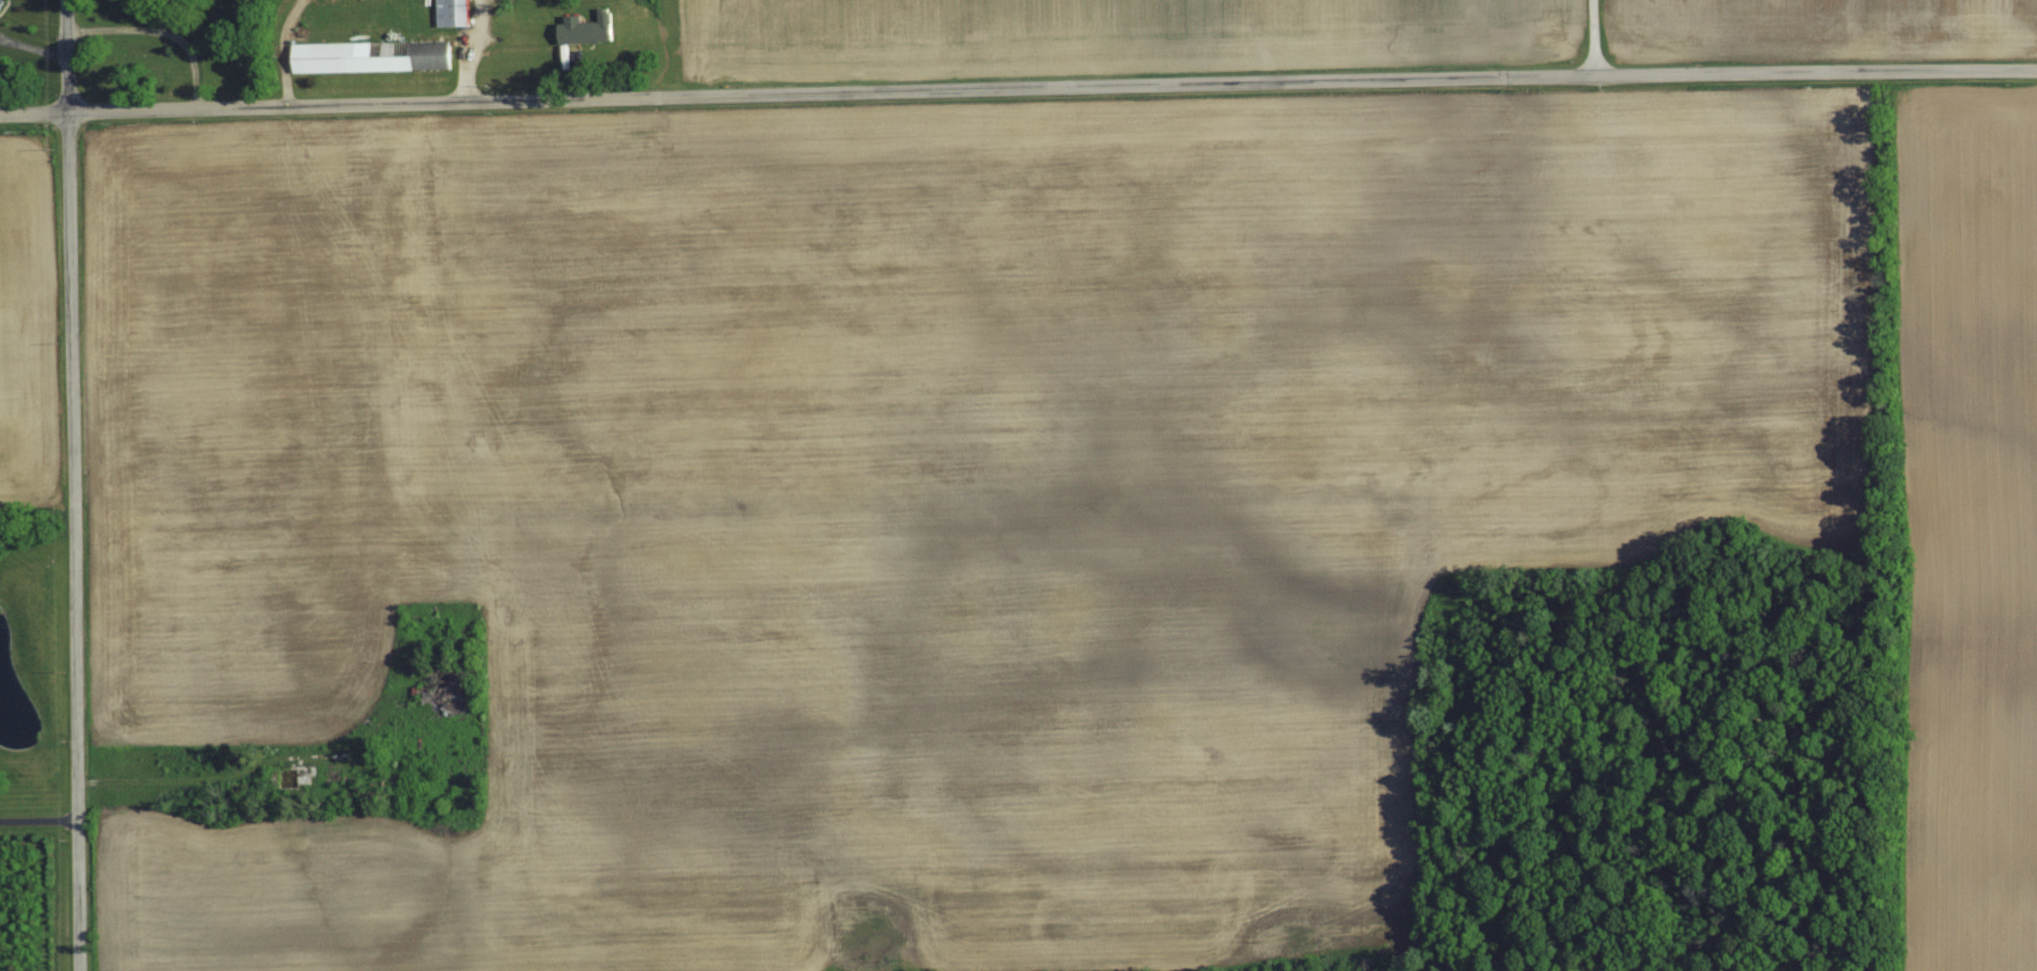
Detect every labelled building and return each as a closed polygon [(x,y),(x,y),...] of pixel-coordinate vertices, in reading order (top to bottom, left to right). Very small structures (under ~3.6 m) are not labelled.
[(473,25),(473,0),(439,0),(439,25),(473,25)] [(616,7),(601,7),(601,21),(560,22),(561,43),(617,41),(616,7)] [(295,43),(295,72),(454,69),(453,40),(295,43)] [(317,766),(280,766),(280,788),(317,788),(317,766)]
